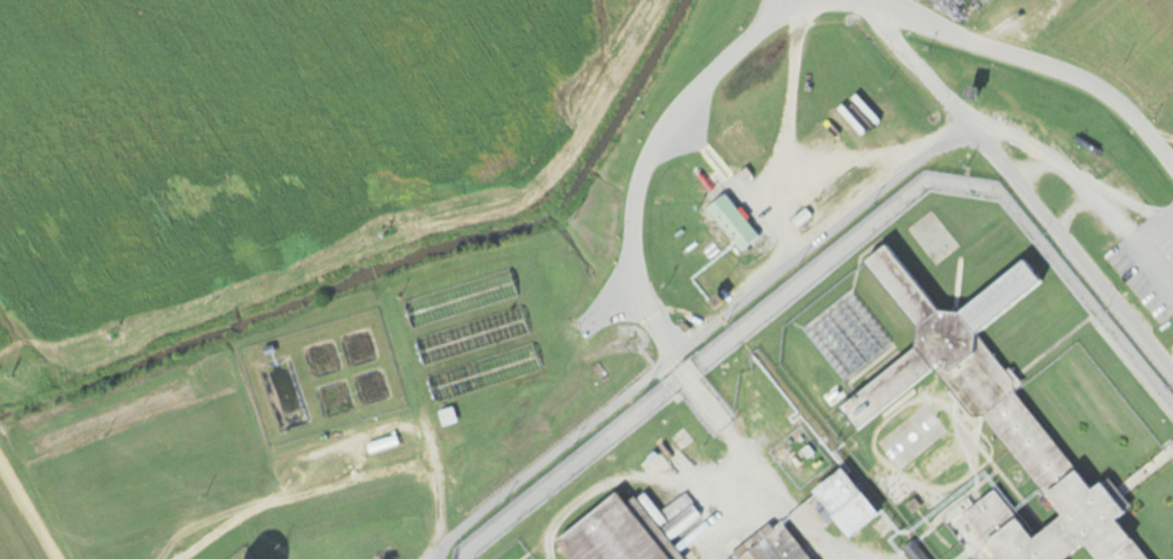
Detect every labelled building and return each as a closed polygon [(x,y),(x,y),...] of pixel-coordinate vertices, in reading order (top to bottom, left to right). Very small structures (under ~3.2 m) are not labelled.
[(760,236),(724,192),(703,209),(740,253),(760,236)] [(1041,283),(1022,258),(958,306),(938,314),(891,251),(795,322),(839,381),(834,390),(849,433),(864,427),(942,369),(1048,510),(1020,558),(1060,558),(1082,543),(1094,558),(1155,558),(1098,482),(1087,486),(973,334),(1041,283)] [(478,301),(513,299),(511,275),(488,276),(488,291),(477,292),(478,301)] [(875,513),(838,469),(810,493),(847,536),(875,513)] [(568,558),(672,558),(641,516),(636,520),(616,491),(552,537),(568,558)] [(784,522),(731,558),(810,558),(784,522)] [(910,541),(902,549),(911,558),(927,558),(910,541)]
